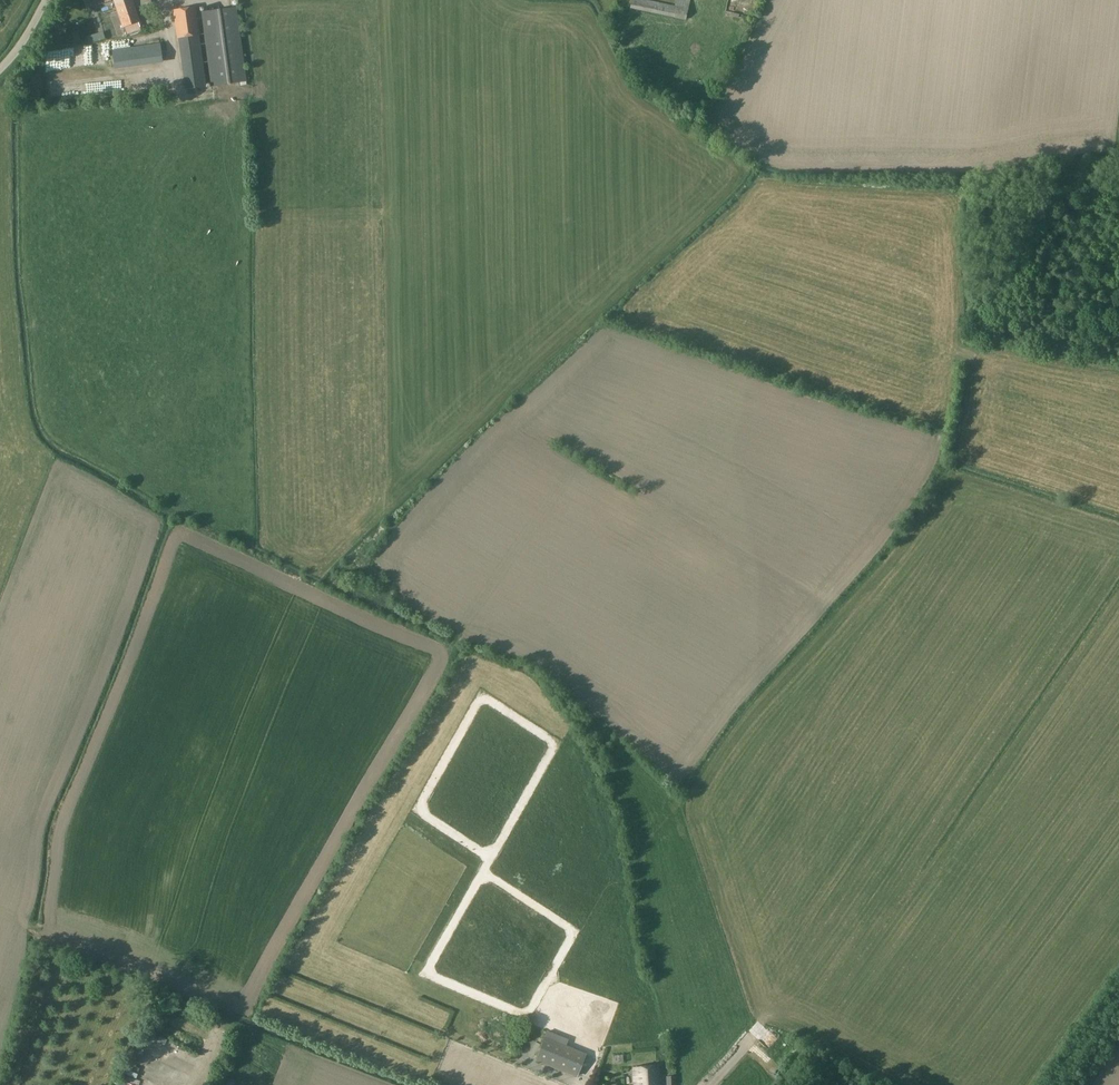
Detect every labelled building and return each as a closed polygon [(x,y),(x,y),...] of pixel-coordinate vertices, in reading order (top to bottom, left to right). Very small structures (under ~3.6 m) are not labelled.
[(83,0),(86,10),(112,1),(112,0),(84,0),(83,0)] [(121,5),(116,6),(123,27),(138,22),(131,0),(120,0),(121,5)] [(646,0),(631,0),(629,9),(686,20),(690,0),(676,0),(675,6),(646,0)] [(195,7),(172,10),(176,39),(179,39),(199,36),(196,18),(196,13),(195,7)] [(236,7),(196,13),(196,18),(201,18),(210,87),(247,82),(236,7)] [(199,36),(179,39),(186,90),(205,87),(199,36)] [(160,44),(112,50),(114,67),(162,60),(160,44)] [(547,1030),(535,1060),(576,1077),(585,1053),(566,1045),(568,1039),(547,1030)] [(619,1054),(621,1063),(635,1059),(632,1050),(619,1054)] [(658,1066),(633,1068),(635,1084),(660,1084),(658,1066)]
